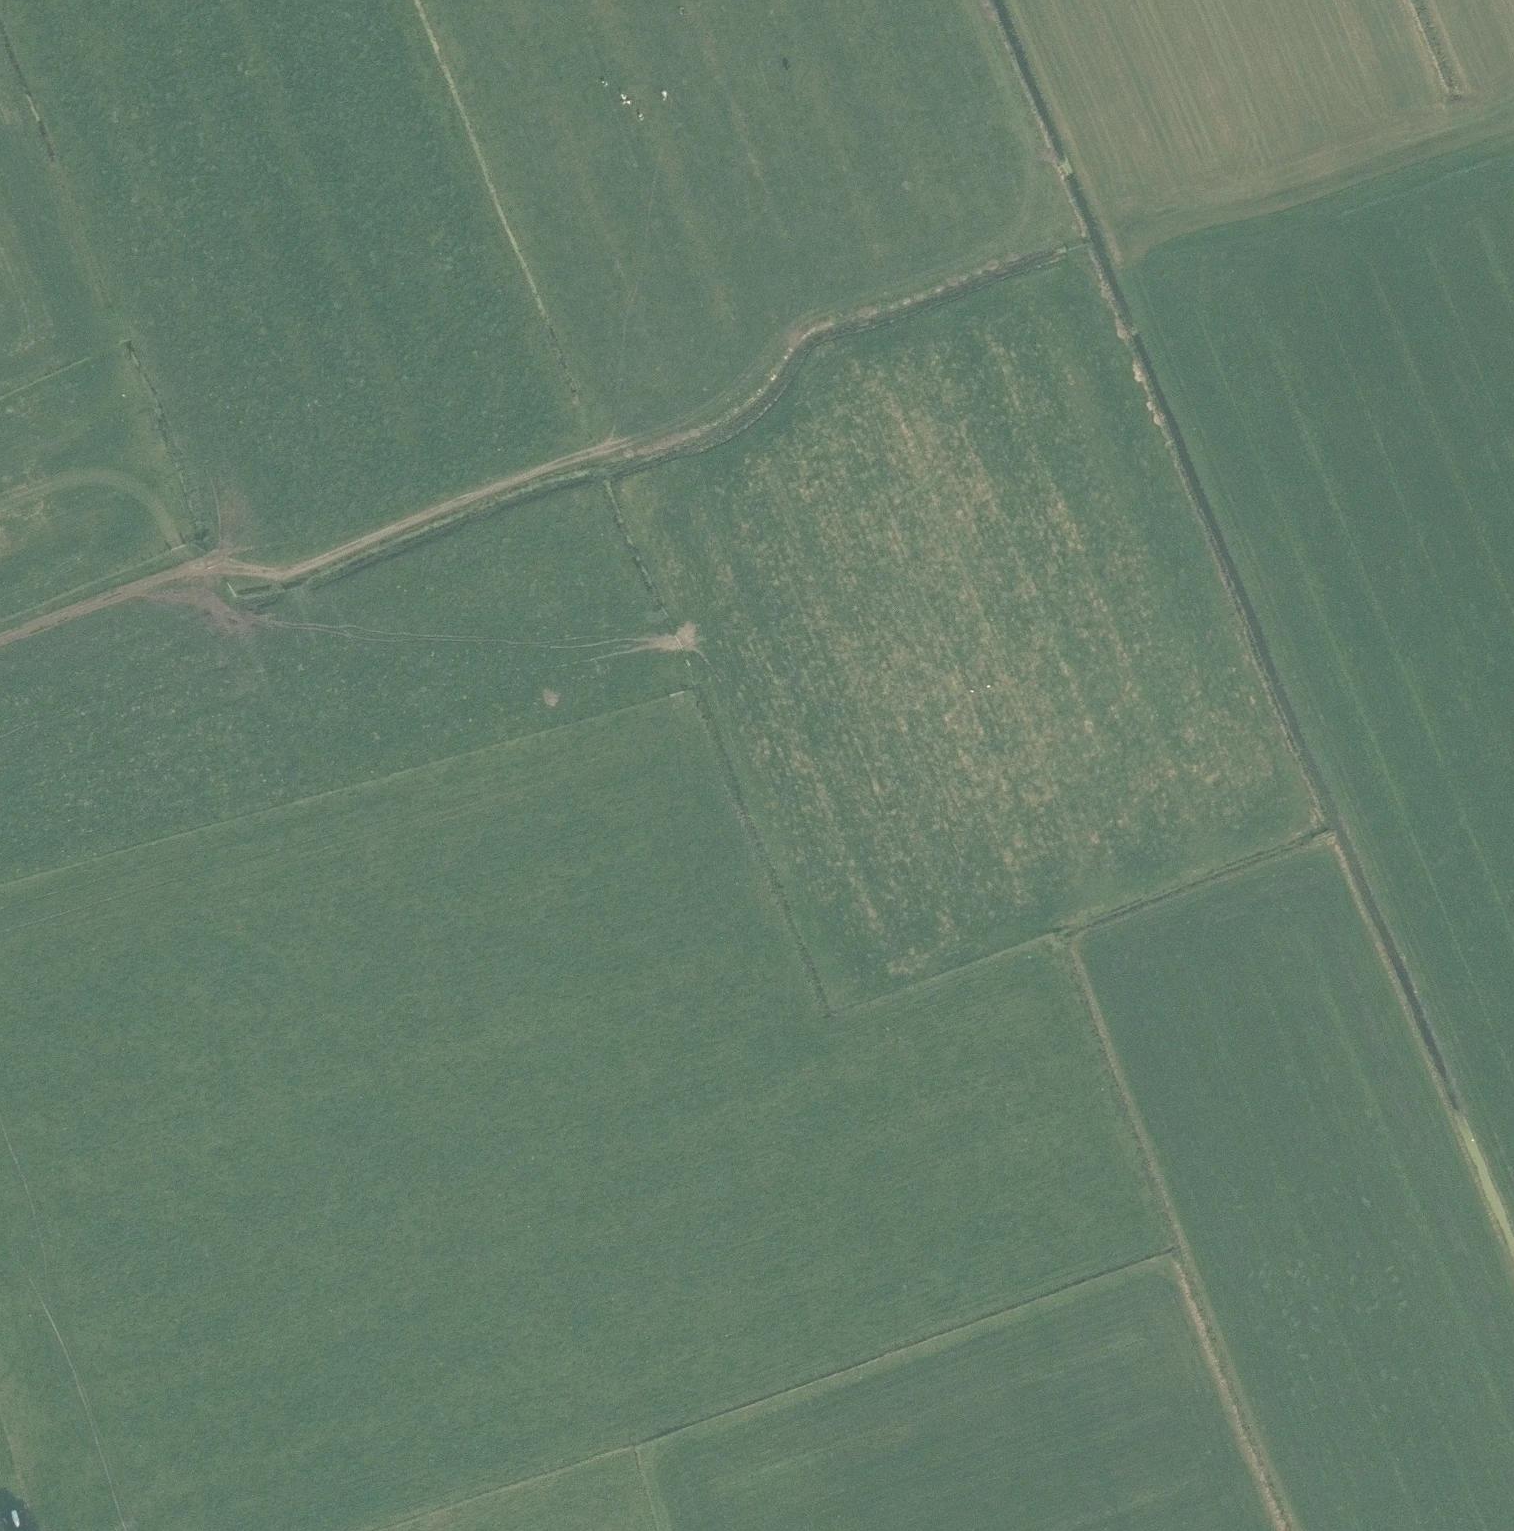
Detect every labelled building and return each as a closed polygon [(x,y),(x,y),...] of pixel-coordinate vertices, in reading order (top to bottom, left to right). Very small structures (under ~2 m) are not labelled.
[(9,1500),(3,1479),(0,1480),(0,1503),(9,1500)]
